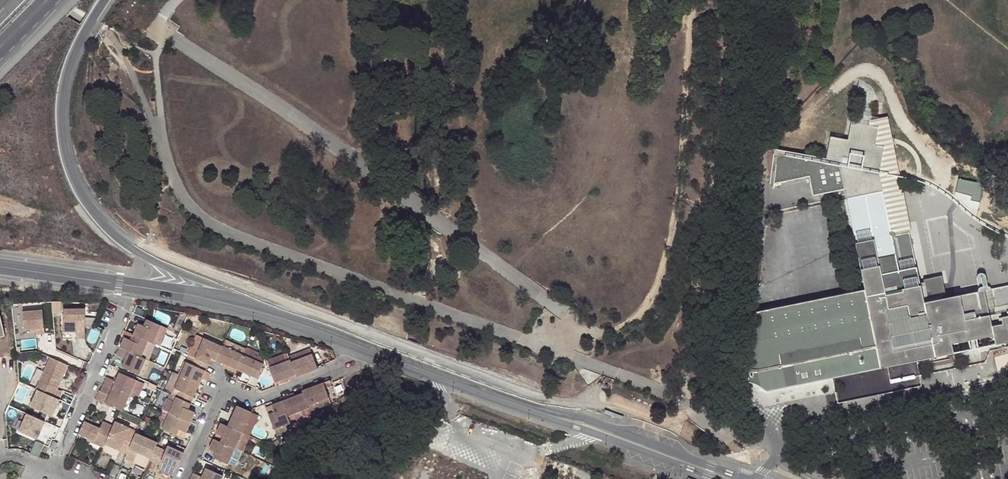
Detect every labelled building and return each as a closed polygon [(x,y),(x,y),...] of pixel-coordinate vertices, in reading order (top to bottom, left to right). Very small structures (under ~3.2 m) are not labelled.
[(807,178),(810,188),(812,195),(844,190),(846,199),(883,193),(880,176),(885,147),(876,145),(879,127),(853,123),(849,140),(831,137),(826,159),(778,151),(775,176),(775,179),(775,181),(774,184),(791,181),(807,178)] [(980,198),(983,182),(959,177),(956,193),(980,198)] [(883,193),(846,199),(864,291),(755,313),(748,383),(757,386),(761,389),(767,393),(953,353),(951,344),(994,336),(996,346),(1007,344),(1007,285),(947,297),(942,277),(920,281),(909,232),(891,236),(883,193)] [(85,338),(85,309),(63,309),(63,332),(78,332),(78,338),(85,338)] [(45,336),(43,312),(23,314),(25,332),(31,331),(37,331),(37,334),(37,337),(45,336)] [(148,341),(153,343),(161,325),(147,319),(144,325),(139,323),(134,334),(148,341)] [(124,337),(131,340),(134,334),(125,331),(123,336),(124,337)] [(120,347),(142,356),(148,341),(134,334),(131,340),(124,337),(120,347)] [(189,355),(195,358),(204,338),(197,335),(189,355)] [(204,338),(195,358),(209,364),(211,357),(216,360),(222,346),(204,338)] [(226,339),(222,346),(243,355),(244,354),(246,348),(226,339)] [(146,358),(148,359),(155,344),(153,343),(148,341),(142,356),(146,358)] [(223,363),(237,369),(243,355),(222,346),(216,360),(223,363)] [(122,366),(140,374),(146,358),(142,356),(120,347),(117,354),(125,358),(122,366)] [(244,354),(243,355),(237,369),(257,378),(264,364),(258,362),(262,355),(246,348),(244,354)] [(290,360),(287,353),(267,361),(270,368),(290,360)] [(312,355),(291,363),(295,374),(297,377),(317,369),(312,355)] [(68,366),(50,358),(36,389),(38,390),(59,400),(62,392),(57,390),(68,366)] [(146,358),(140,374),(147,377),(153,361),(148,359),(146,358)] [(206,371),(209,364),(195,358),(192,365),(186,363),(181,375),(200,384),(206,371)] [(270,368),(275,382),(289,376),(295,374),(291,363),(290,360),(270,368)] [(581,368),(577,371),(587,386),(601,376),(581,368)] [(130,396),(137,380),(119,372),(116,380),(107,377),(104,384),(130,396)] [(174,391),(175,389),(181,375),(174,372),(166,388),(174,391)] [(181,375),(175,389),(180,391),(177,397),(192,404),(200,384),(181,375)] [(330,379),(323,381),(325,387),(332,385),(331,382),(330,379)] [(143,383),(137,380),(130,396),(137,398),(143,383)] [(329,397),(325,387),(323,381),(322,382),(302,389),(303,392),(307,404),(307,405),(329,397)] [(130,396),(104,384),(103,385),(127,403),(130,396)] [(101,390),(110,395),(105,403),(121,410),(123,411),(127,403),(103,385),(101,390)] [(59,400),(38,390),(30,407),(52,417),(59,400)] [(303,392),(296,395),(282,401),(287,415),(308,407),(307,405),(307,404),(303,392)] [(164,410),(169,413),(177,397),(171,394),(164,410)] [(192,404),(177,397),(169,413),(191,422),(195,413),(189,410),(192,404)] [(308,407),(309,409),(330,401),(329,397),(307,405),(308,407)] [(287,415),(282,401),(272,404),(274,412),(269,414),(274,428),(274,429),(290,423),(290,422),(287,415)] [(266,407),(269,414),(274,412),(272,404),(266,407)] [(229,426),(243,432),(251,411),(238,405),(229,426)] [(309,409),(308,407),(287,415),(290,422),(311,414),(309,409)] [(156,426),(163,429),(169,413),(164,410),(163,410),(156,426)] [(186,433),(191,422),(169,413),(163,429),(164,429),(177,435),(180,430),(186,433)] [(45,422),(27,414),(19,431),(37,439),(45,422)] [(95,439),(94,441),(105,446),(106,443),(114,426),(103,421),(101,428),(91,424),(85,421),(80,432),(90,437),(95,439)] [(114,426),(106,443),(127,452),(136,433),(137,431),(116,421),(114,426)] [(229,426),(223,423),(218,433),(225,435),(222,442),(236,448),(244,452),(251,435),(243,432),(229,426)] [(290,423),(274,429),(276,435),(292,429),(290,423)] [(184,438),(186,433),(180,430),(177,435),(184,438)] [(156,447),(158,442),(136,433),(127,452),(125,459),(133,462),(137,452),(151,458),(156,447)] [(281,449),(277,437),(274,438),(271,441),(268,439),(264,439),(263,441),(281,449)] [(215,458),(229,464),(236,448),(222,442),(215,439),(211,449),(218,452),(215,458)] [(58,442),(55,441),(54,440),(50,448),(55,450),(58,442)] [(44,445),(36,442),(30,454),(38,458),(44,445)] [(160,464),(162,460),(178,468),(186,448),(177,444),(175,449),(168,446),(166,451),(156,447),(151,458),(150,460),(160,464)] [(150,460),(151,458),(137,452),(133,462),(146,468),(150,460)] [(175,475),(178,468),(162,460),(160,464),(159,468),(175,475)] [(203,477),(194,473),(191,478),(223,478),(224,476),(206,468),(203,477)]
